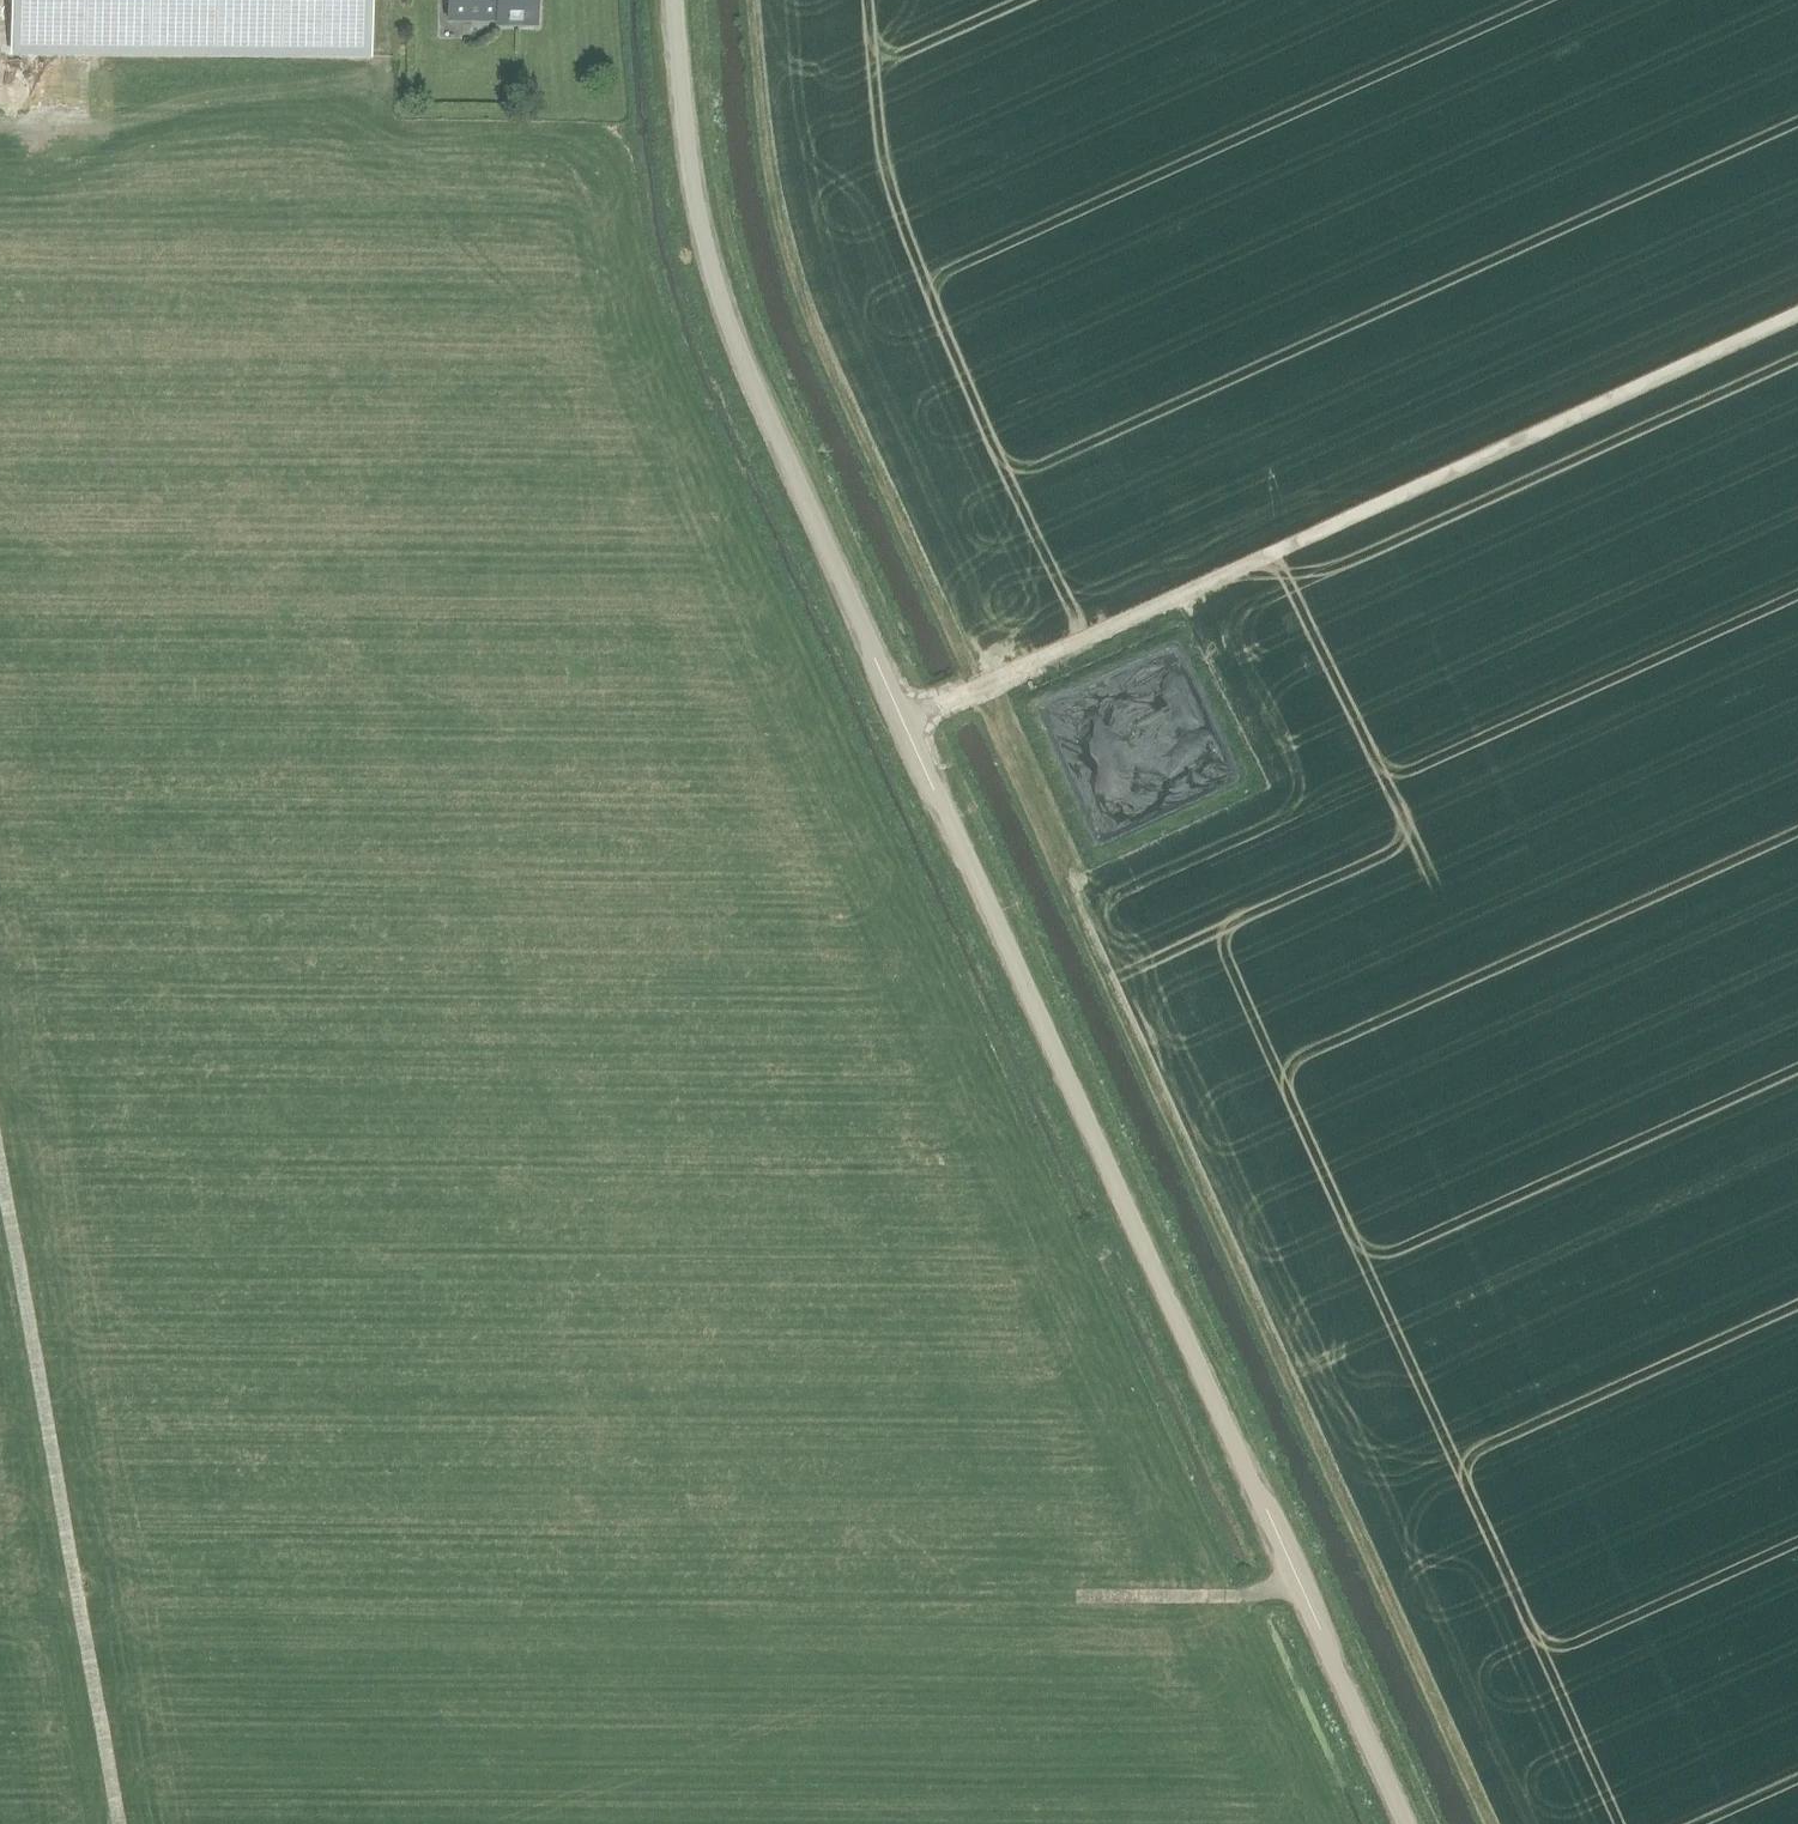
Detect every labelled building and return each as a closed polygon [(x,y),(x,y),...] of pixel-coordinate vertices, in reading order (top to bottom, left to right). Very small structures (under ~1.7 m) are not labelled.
[(10,56),(92,57),(93,57),(370,61),(370,56),(371,0),(10,0),(10,56)] [(473,22),(498,22),(498,24),(498,26),(537,26),(537,2),(533,2),(533,0),(473,0),(473,22)]
